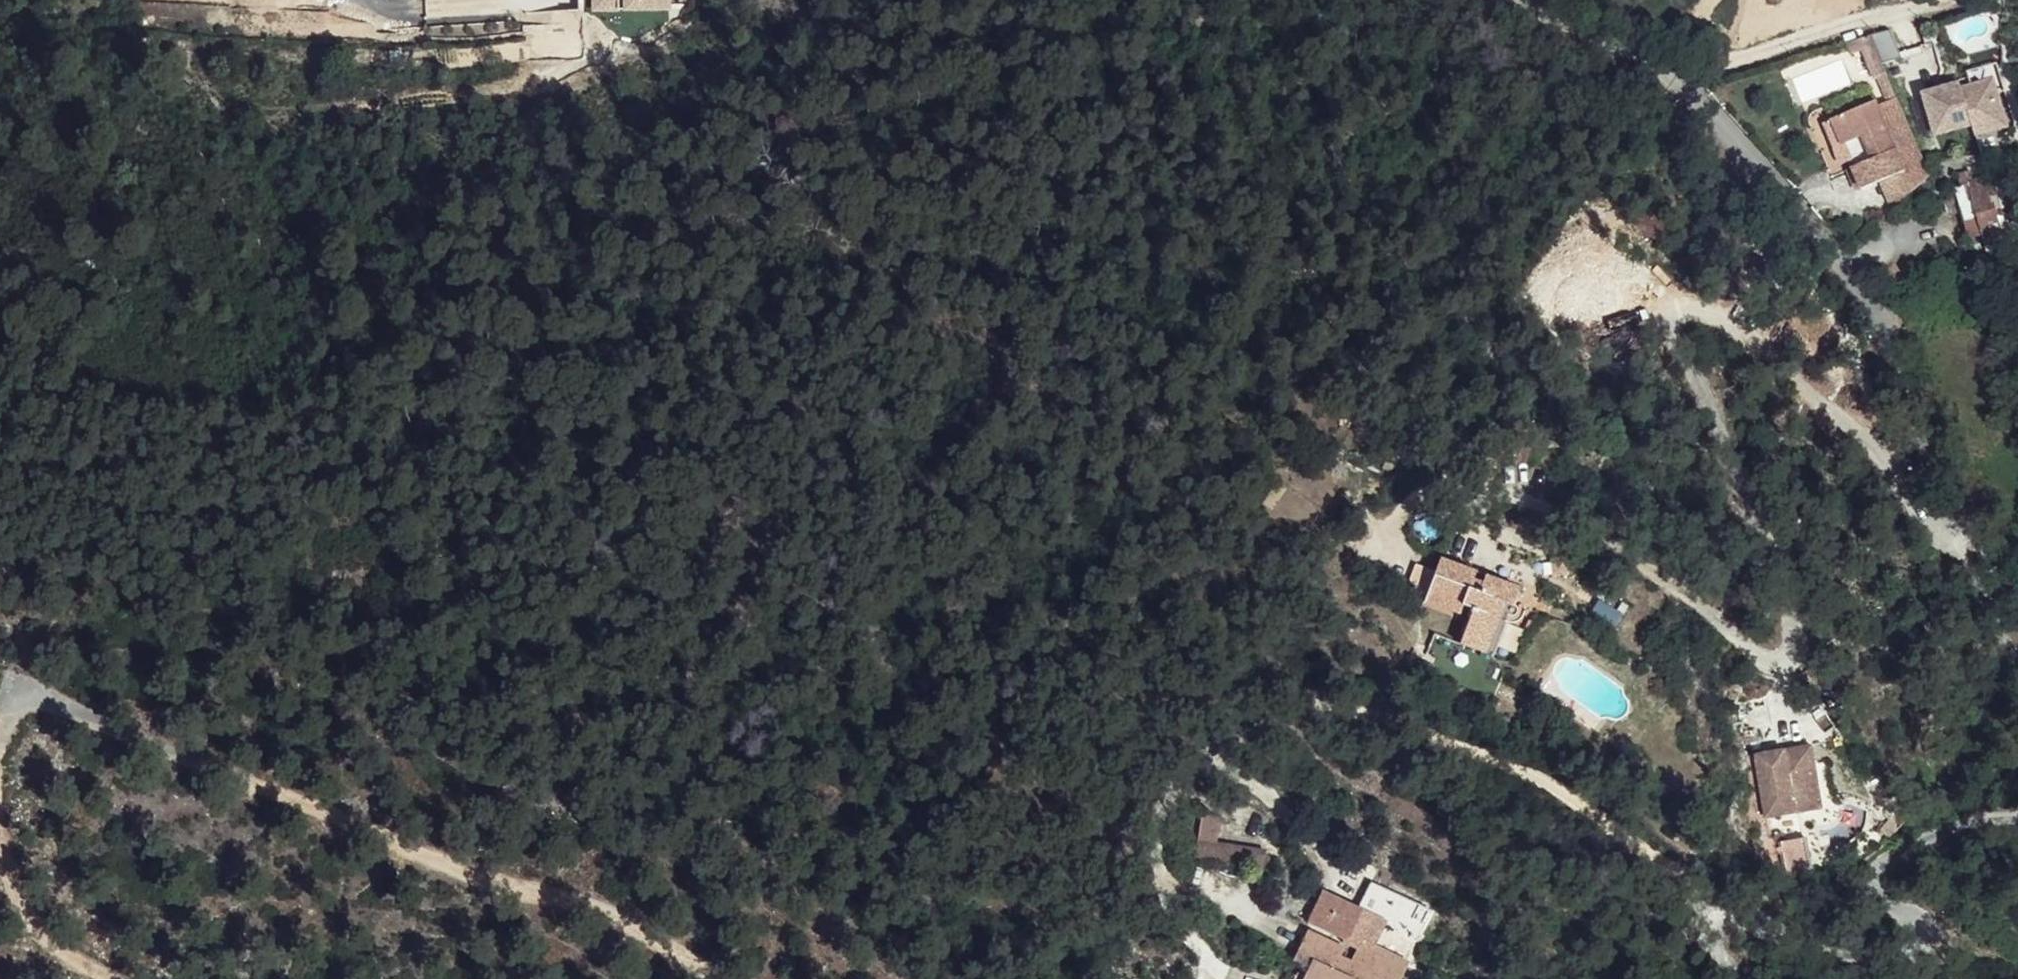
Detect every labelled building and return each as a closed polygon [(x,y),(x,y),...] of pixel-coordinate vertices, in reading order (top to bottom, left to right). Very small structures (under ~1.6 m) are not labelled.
[(1870,40),(1850,45),(1856,64),(1867,60),(1878,89),(1882,87),(1885,95),(1897,91),(1877,38),(1870,40)] [(1922,99),(1939,152),(2009,129),(1992,76),(1922,99)] [(1896,102),(1830,126),(1837,146),(1829,148),(1838,171),(1846,169),(1849,177),(1855,194),(1880,185),(1892,208),(1925,181),(1896,102)] [(1958,187),(1968,220),(1977,218),(1981,234),(2002,228),(1987,178),(1958,187)] [(1960,221),(1968,220),(1958,187),(1951,189),(1960,221)] [(1988,256),(2009,250),(2002,228),(1981,234),(1988,256)] [(1473,587),(1476,578),(1440,567),(1427,612),(1463,623),(1466,616),(1477,619),(1474,627),(1473,632),(1466,652),(1492,661),(1510,607),(1517,609),(1521,594),(1489,583),(1485,591),(1473,587)] [(1489,583),(1476,578),(1473,587),(1485,591),(1489,583)] [(1499,663),(1517,609),(1510,607),(1492,661),(1499,663)] [(1477,619),(1466,616),(1463,623),(1474,627),(1477,619)] [(1809,745),(1753,754),(1762,817),(1818,808),(1809,745)] [(1195,866),(1259,869),(1260,842),(1217,840),(1218,812),(1198,811),(1195,866)] [(1775,841),(1781,878),(1806,874),(1800,837),(1775,841)] [(1356,915),(1414,940),(1431,904),(1373,878),(1356,915)] [(1362,942),(1363,940),(1347,934),(1355,909),(1316,896),(1306,926),(1344,940),(1343,941),(1359,947),(1360,942),(1362,942)] [(1307,938),(1299,964),(1315,969),(1312,978),(1399,978),(1406,957),(1362,942),(1360,942),(1359,947),(1351,969),(1337,965),(1341,950),(1307,938)]
